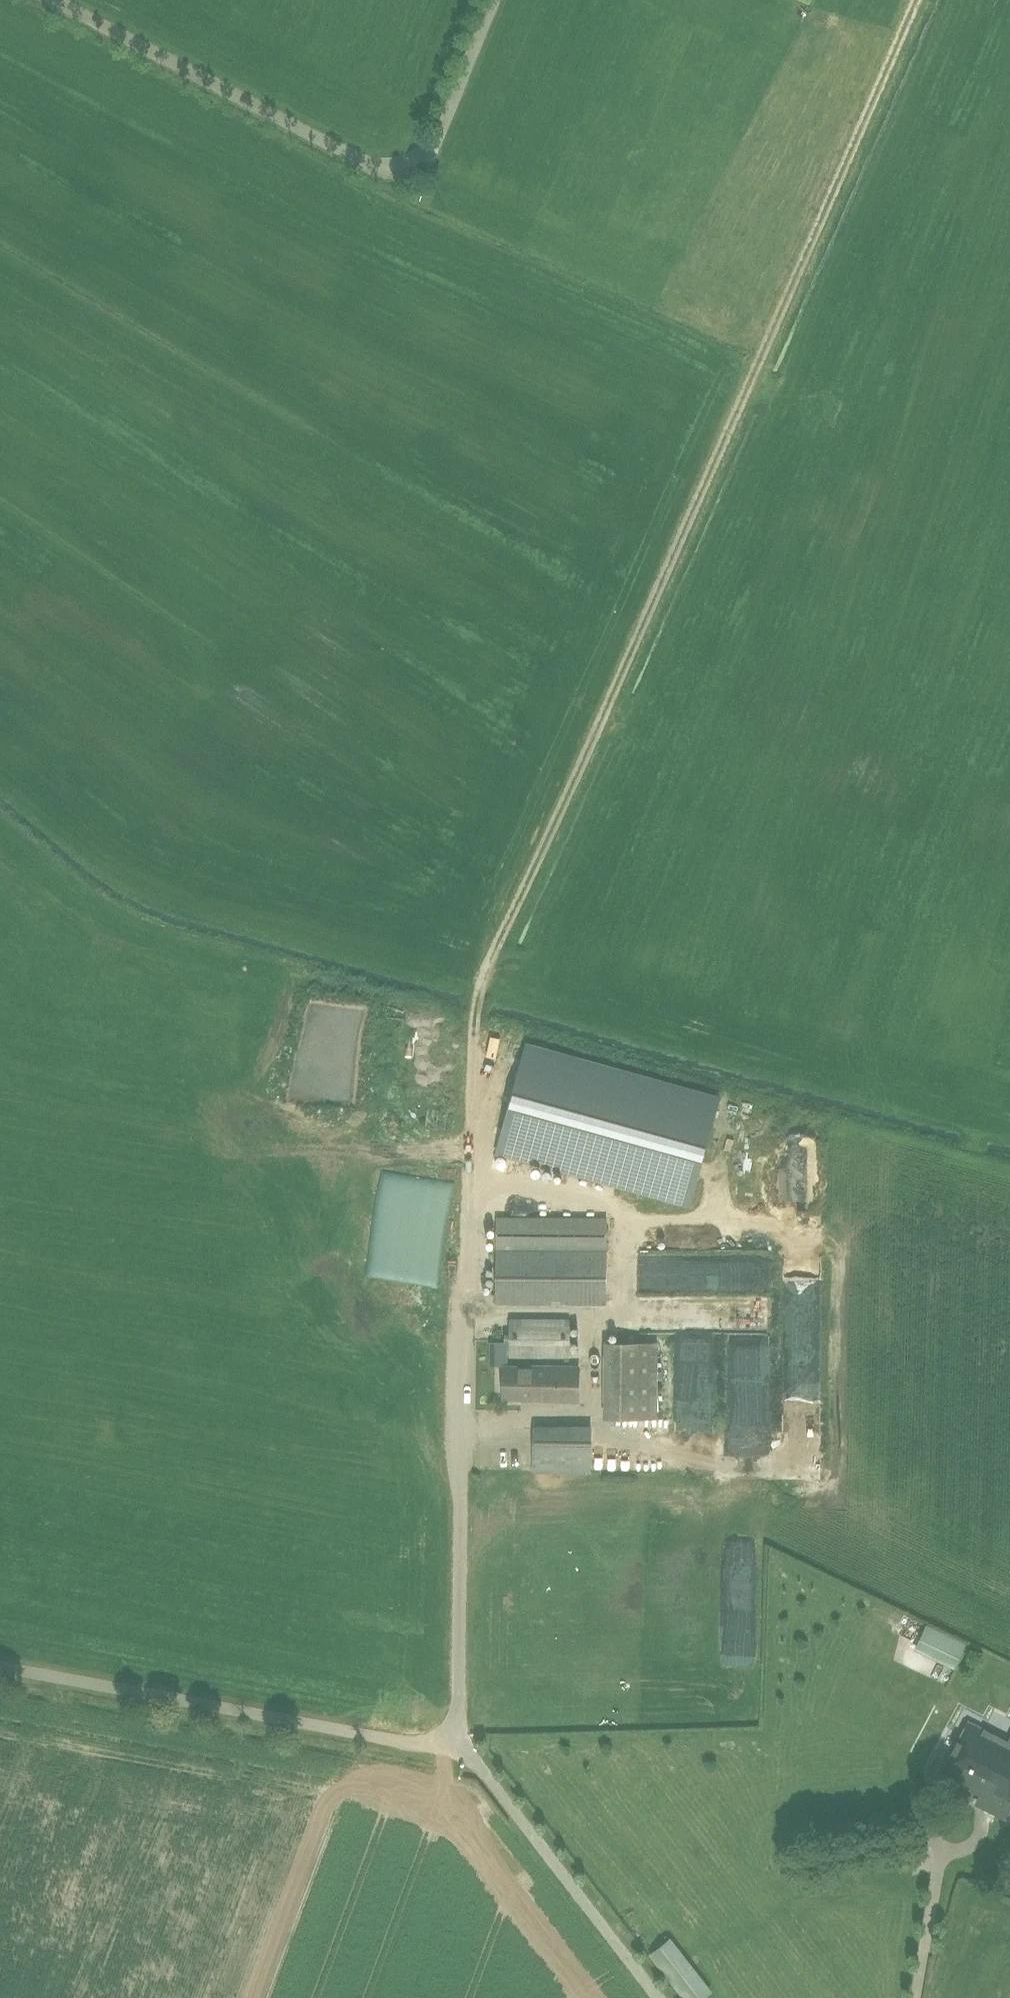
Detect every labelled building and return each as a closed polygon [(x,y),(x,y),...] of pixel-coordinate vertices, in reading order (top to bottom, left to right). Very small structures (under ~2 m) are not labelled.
[(523,1048),(495,1148),(689,1201),(716,1101),(523,1048)] [(643,1241),(698,1242),(699,1208),(643,1208),(643,1241)] [(606,1218),(496,1217),(496,1303),(606,1304),(606,1218)] [(772,1254),(688,1255),(688,1291),(729,1291),(729,1285),(772,1285),(772,1254)] [(570,1319),(509,1318),(509,1355),(570,1356),(570,1319)] [(608,1417),(656,1418),(656,1341),(608,1341),(608,1417)] [(531,1365),(531,1366),(503,1366),(502,1398),(531,1398),(530,1399),(578,1400),(579,1366),(531,1365)] [(592,1429),(533,1428),(532,1470),(591,1472),(592,1429)] [(965,1642),(926,1624),(914,1649),(953,1668),(965,1642)] [(953,1740),(959,1729),(944,1721),(938,1732),(953,1740)] [(971,1724),(947,1770),(1005,1800),(1009,1790),(1009,1742),(1009,1744),(971,1724)] [(672,1939),(650,1955),(682,1997),(700,1997),(711,1990),(672,1939)]
